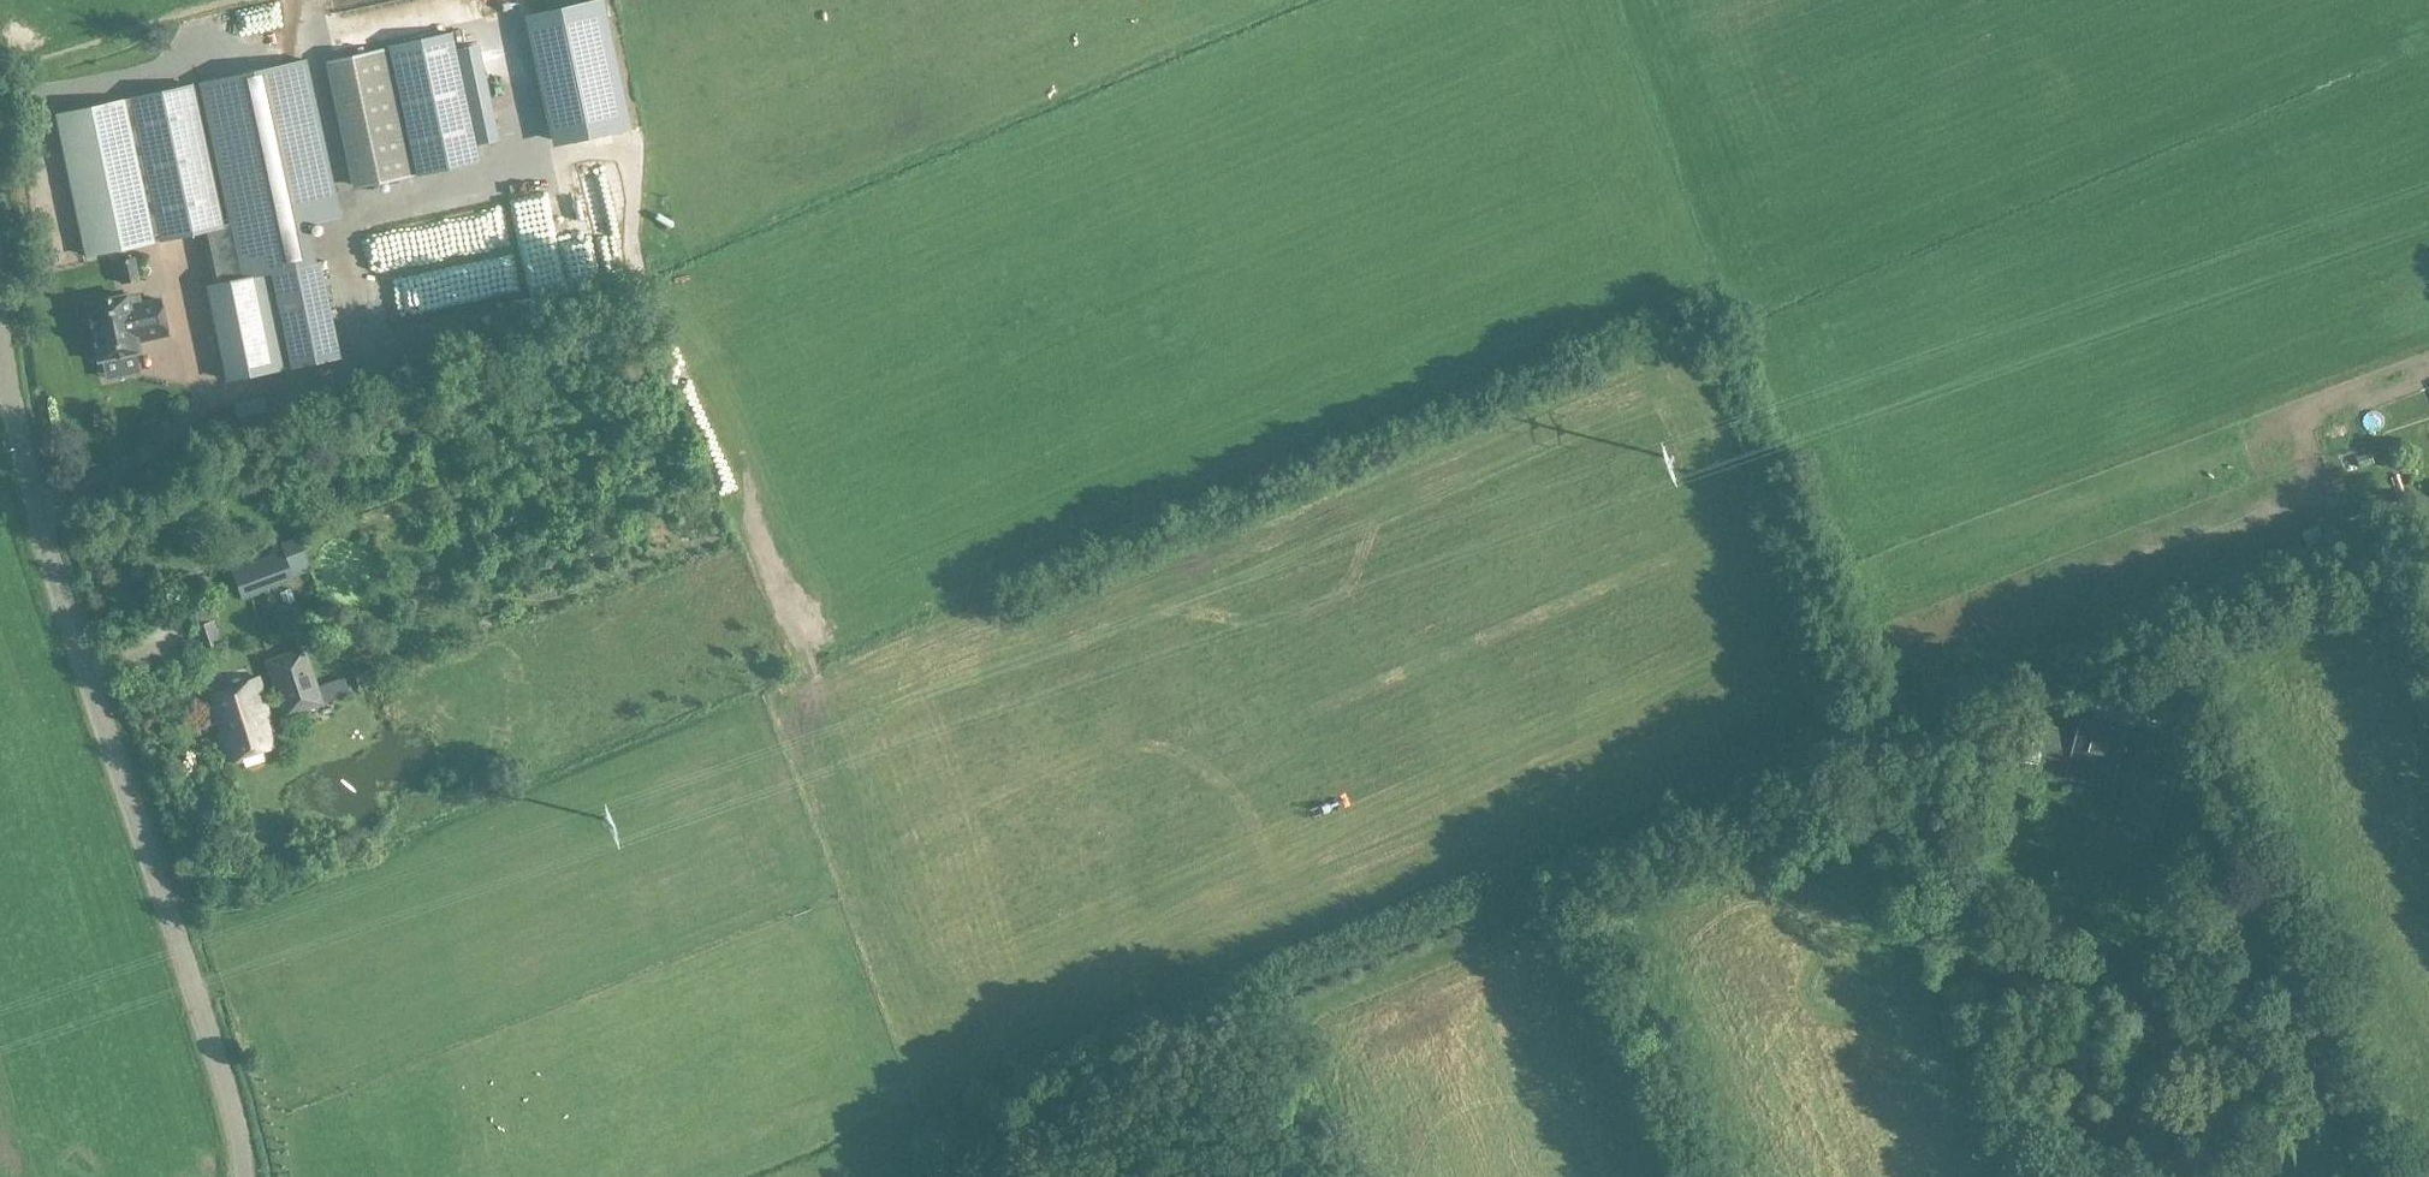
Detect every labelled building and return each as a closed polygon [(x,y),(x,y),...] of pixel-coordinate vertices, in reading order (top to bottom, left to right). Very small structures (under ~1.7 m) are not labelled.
[(416,174),(479,161),(452,32),(389,45),(416,174)] [(326,61),(352,187),(411,175),(385,49),(326,61)] [(198,83),(232,238),(340,216),(306,60),(198,83)] [(188,85),(55,113),(86,256),(219,227),(188,85)] [(387,253),(356,259),(364,302),(502,279),(494,232),(504,231),(498,194),(380,214),(387,253)] [(121,283),(137,279),(133,258),(116,261),(121,283)] [(316,260),(239,277),(205,284),(226,380),(337,356),(316,260)] [(138,350),(136,341),(166,334),(159,299),(128,306),(126,297),(127,297),(126,295),(124,295),(124,296),(88,303),(85,303),(86,306),(98,358),(97,358),(98,361),(100,360),(103,359),(136,352),(139,352),(138,350)] [(2381,506),(2383,513),(2376,515),(2379,528),(2406,521),(2402,508),(2399,509),(2397,501),(2381,506)] [(241,597),(311,572),(298,536),(281,542),(284,548),(231,567),(241,597)] [(219,643),(208,607),(188,613),(199,649),(219,643)] [(278,658),(287,686),(276,690),(279,701),(284,700),(289,715),(320,705),(303,651),(278,658)] [(368,653),(346,660),(350,674),(372,667),(368,653)] [(377,667),(353,674),(358,690),(382,682),(377,667)] [(276,746),(265,711),(265,701),(257,677),(206,693),(228,761),(276,746)] [(2011,757),(2014,758),(2040,764),(2042,757),(2049,726),(2050,723),(2028,718),(2021,716),(2018,728),(2011,757)] [(2049,726),(2042,757),(2071,764),(2070,771),(2112,782),(2105,814),(2136,823),(2133,838),(2148,843),(2166,772),(2165,766),(2167,757),(2158,740),(2128,732),(2128,729),(2082,719),(2079,734),(2049,726)]
